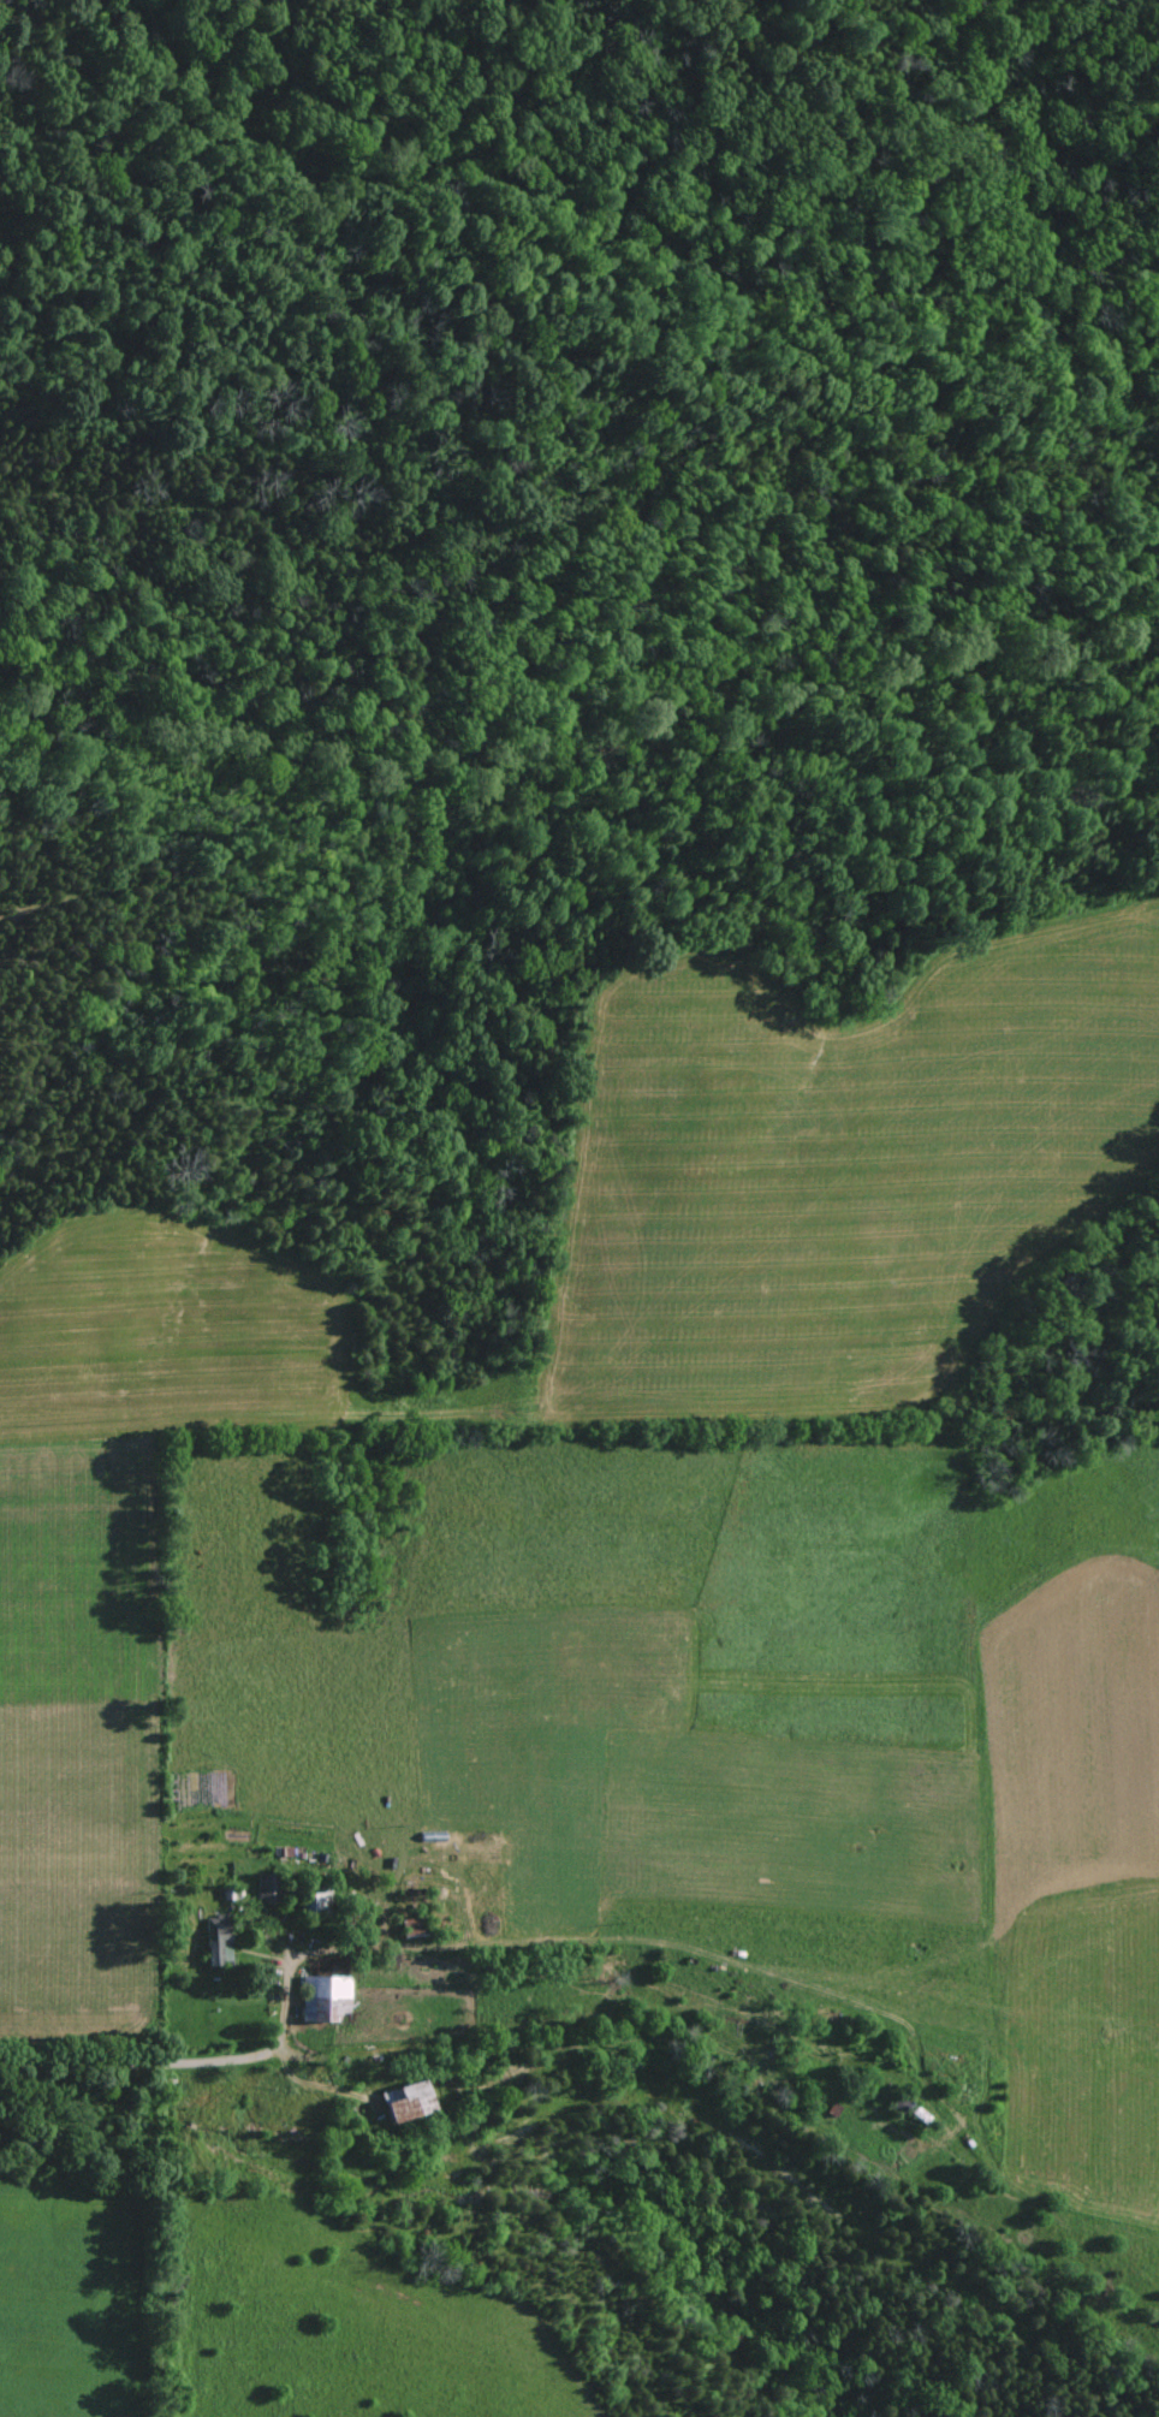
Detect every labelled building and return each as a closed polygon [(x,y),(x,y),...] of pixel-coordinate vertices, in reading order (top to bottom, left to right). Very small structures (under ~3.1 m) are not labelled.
[(275,1878),(257,1876),(256,1903),(274,1904),(275,1878)] [(207,1940),(207,1964),(230,1963),(229,1917),(210,1917),(211,1940),(207,1940)] [(424,1934),(422,1918),(400,1921),(403,1937),(424,1934)] [(301,1975),(300,2020),(349,2021),(350,1977),(301,1975)] [(391,2124),(435,2111),(426,2080),(382,2092),(391,2124)]
